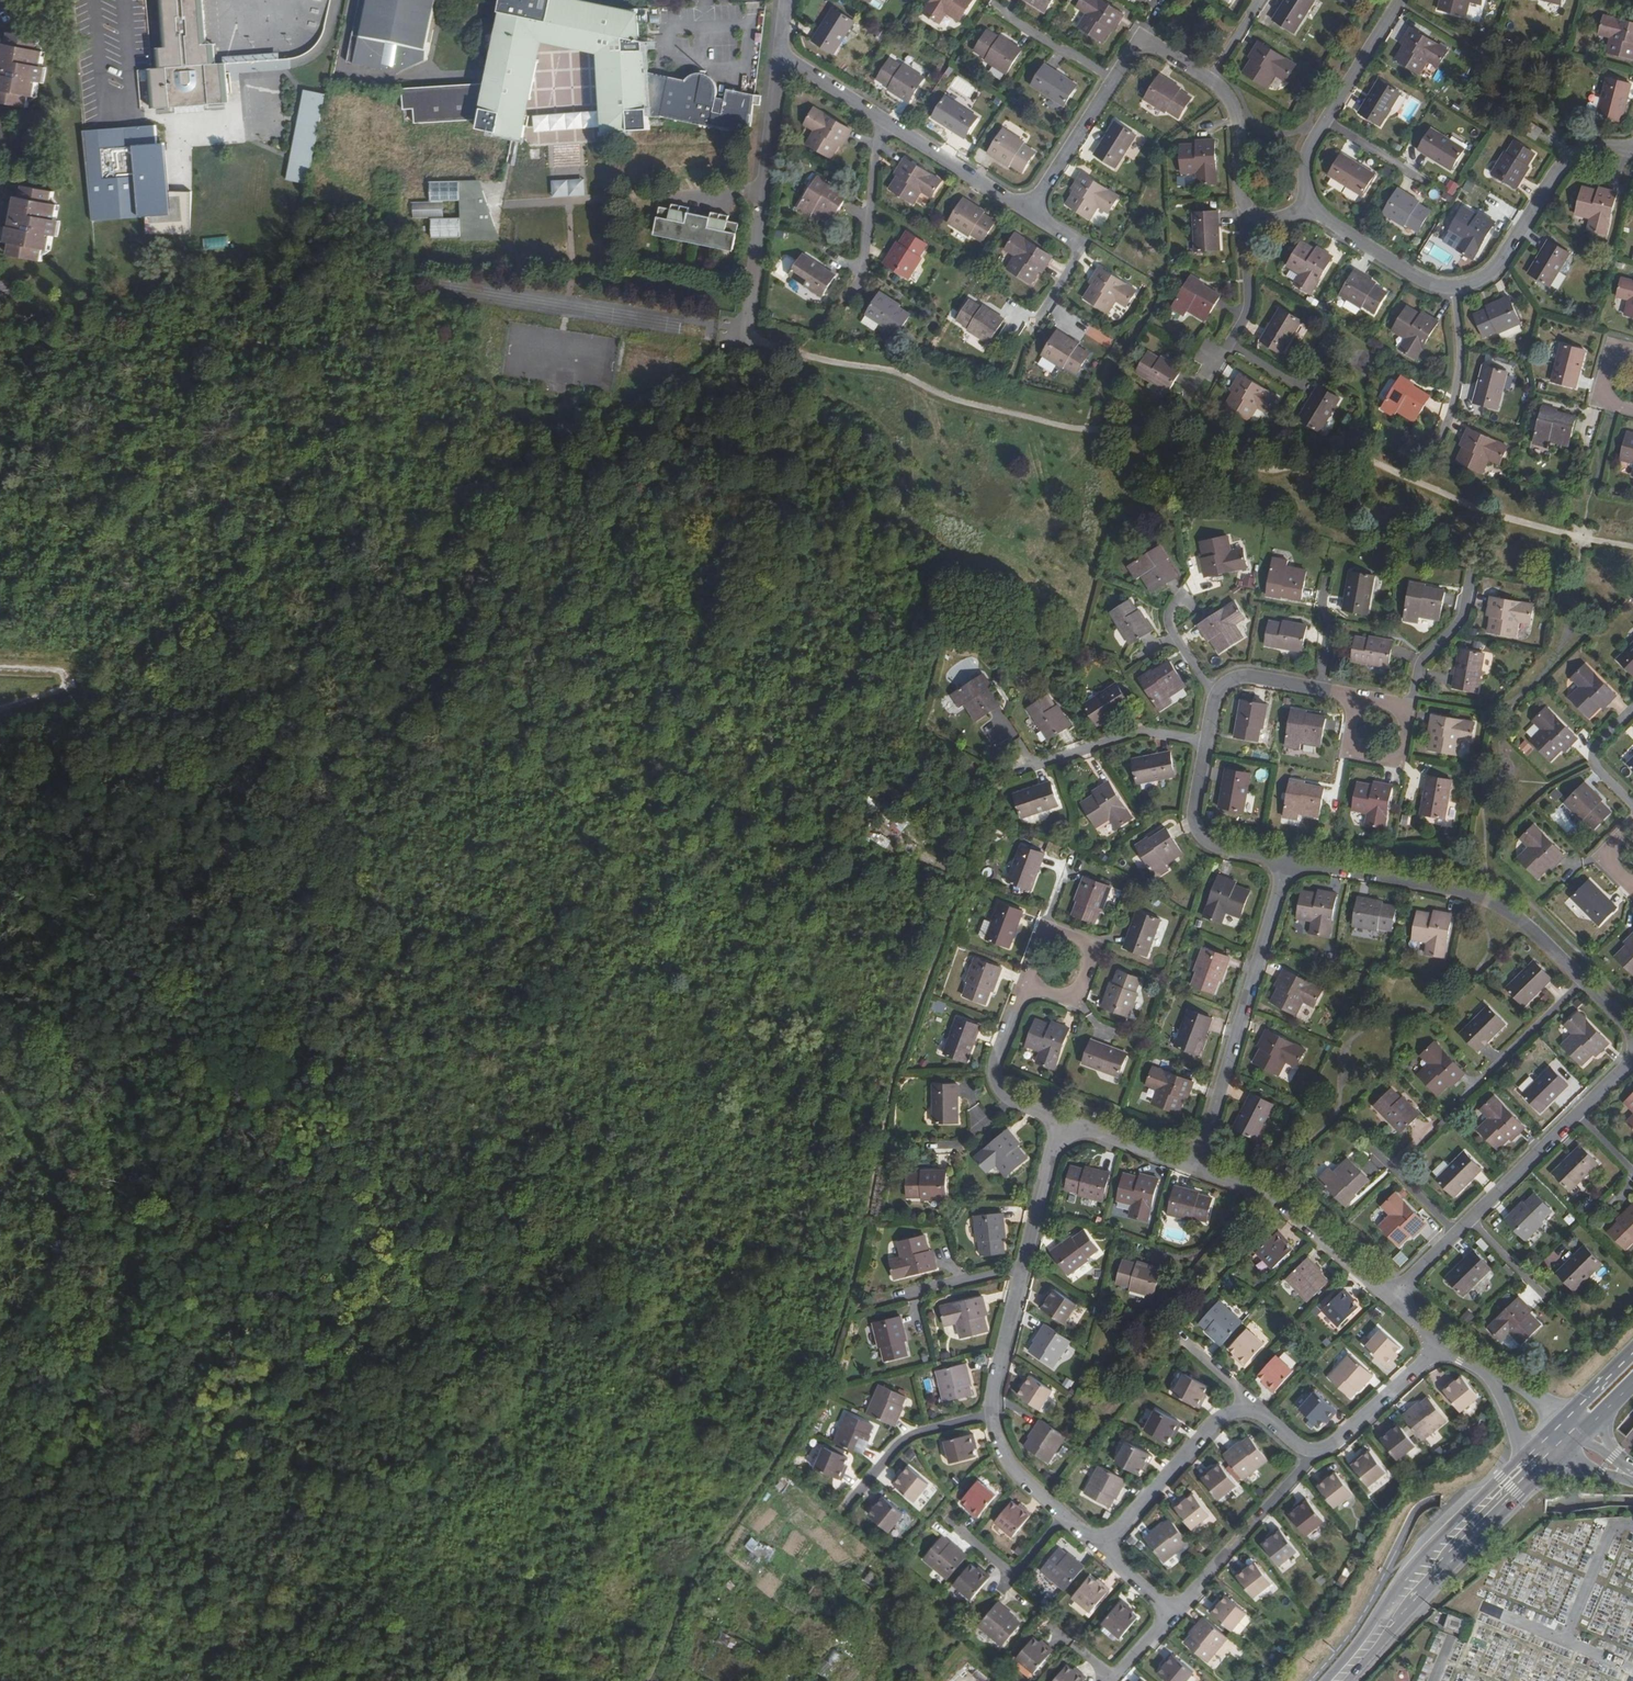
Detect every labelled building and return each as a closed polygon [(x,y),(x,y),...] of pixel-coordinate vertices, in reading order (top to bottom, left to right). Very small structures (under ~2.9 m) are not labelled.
[(165,47),(158,47),(159,66),(152,67),(149,67),(152,108),(229,103),(227,71),(226,63),(216,63),(216,44),(208,44),(206,0),(162,0),(165,47)] [(346,57),(396,68),(427,58),(439,0),(358,0),(346,57)] [(749,129),(755,93),(731,88),(729,97),(719,95),(715,85),(710,76),(702,73),(694,75),(690,79),(648,71),(646,48),(643,49),(643,39),(639,39),(637,13),(575,0),(501,0),(484,86),(406,91),(406,112),(416,112),(417,125),(476,122),(475,130),(523,140),(544,41),(594,50),(599,102),(600,117),(600,119),(601,131),(647,126),(646,109),(749,129)] [(924,14),(939,23),(946,12),(960,21),(973,0),(933,0),(924,14)] [(1053,0),(1026,0),(1045,12),(1053,0)] [(1123,15),(1101,0),(1081,0),(1077,6),(1088,13),(1079,27),(1102,42),(1111,28),(1113,30),(1123,15)] [(1315,1),(1314,0),(1286,0),(1274,20),(1294,33),(1315,1)] [(1439,9),(1464,16),(1468,0),(1442,0),(1439,9)] [(838,57),(859,26),(838,12),(818,44),(838,57)] [(1604,16),(1600,33),(1612,37),(1607,52),(1632,59),(1632,58),(1632,24),(1604,16)] [(1438,66),(1448,50),(1411,27),(1401,43),(1405,45),(1396,58),(1418,72),(1427,58),(1438,66)] [(985,61),(1006,74),(1021,50),(1001,37),(999,39),(987,32),(975,50),(987,58),(985,61)] [(35,100),(37,86),(40,69),(43,54),(40,52),(36,46),(37,40),(22,36),(9,34),(6,45),(0,44),(0,47),(0,58),(3,61),(3,65),(0,65),(0,104),(27,110),(28,106),(30,99),(35,100)] [(1286,80),(1296,65),(1259,41),(1250,56),(1253,59),(1244,72),(1267,87),(1276,74),(1286,80)] [(226,63),(227,71),(259,70),(259,61),(268,61),(267,55),(226,57),(226,63)] [(909,102),(925,79),(904,66),(902,68),(890,60),(878,79),(890,87),(889,89),(909,102)] [(1065,106),(1077,86),(1045,65),(1032,85),(1065,106)] [(1179,90),(1180,88),(1160,75),(1145,99),(1165,112),(1167,109),(1179,117),(1191,98),(1179,90)] [(1621,121),(1630,84),(1607,78),(1597,115),(1621,121)] [(1380,125),(1400,92),(1379,80),(1359,112),(1380,125)] [(287,179),(308,183),(326,94),(305,90),(287,179)] [(965,138),(978,118),(946,97),(934,117),(965,138)] [(839,150),(853,128),(834,116),(832,119),(820,111),(808,130),(839,150)] [(1115,167),(1136,135),(1116,122),(1095,154),(1115,167)] [(1536,140),(1542,129),(1533,124),(1527,134),(1536,140)] [(1004,129),(989,153),(1009,167),(1011,164),(1023,171),(1035,153),(1023,144),(1025,142),(1004,129)] [(1452,169),(1464,149),(1431,129),(1419,149),(1452,169)] [(554,131),(554,141),(591,140),(591,130),(554,131)] [(163,132),(87,138),(94,222),(147,223),(147,236),(190,237),(191,195),(167,195),(163,132)] [(1217,183),(1215,140),(1197,141),(1197,145),(1181,145),(1182,172),(1198,171),(1199,184),(1217,183)] [(1526,165),(1534,153),(1515,141),(1506,153),(1504,152),(1492,172),(1516,187),(1529,167),(1526,165)] [(1362,194),(1375,174),(1342,153),(1329,174),(1362,194)] [(933,195),(942,180),(905,157),(896,172),(899,174),(890,188),(913,202),(922,188),(933,195)] [(1110,212),(1119,197),(1082,173),(1073,188),(1076,190),(1067,204),(1089,219),(1098,205),(1110,212)] [(832,185),(820,177),(798,210),(811,217),(815,211),(830,222),(846,198),(830,187),(832,185)] [(586,178),(553,179),(553,196),(587,196),(586,178)] [(500,238),(478,182),(428,182),(428,237),(500,238)] [(53,193),(49,192),(21,187),(19,200),(16,200),(14,207),(19,211),(19,214),(11,213),(8,229),(5,246),(10,247),(9,257),(40,263),(41,260),(43,251),(51,252),(54,239),(55,232),(57,223),(59,209),(57,207),(53,198),(53,193)] [(1605,234),(1616,193),(1598,188),(1598,192),(1582,188),(1575,213),(1591,217),(1588,230),(1605,234)] [(1419,202),(1398,189),(1383,212),(1404,225),(1406,223),(1418,231),(1430,211),(1418,204),(1419,202)] [(941,225),(973,245),(980,233),(974,229),(984,212),(962,198),(951,215),(949,213),(941,225)] [(1473,258),(1495,221),(1480,212),(1478,215),(1465,207),(1451,229),(1464,237),(1458,248),(1473,258)] [(657,235),(733,251),(737,226),(726,225),(726,218),(714,217),(712,223),(702,219),(686,218),(687,211),(674,208),(673,215),(666,214),(667,212),(662,212),(657,235)] [(1195,250),(1220,249),(1218,212),(1194,212),(1195,250)] [(908,231),(900,243),(897,247),(895,246),(884,263),(889,266),(896,270),(894,274),(902,279),(904,276),(907,278),(930,245),(908,231)] [(1043,270),(1052,256),(1016,232),(1006,247),(1017,254),(1009,268),(1031,282),(1040,269),(1043,270)] [(1550,285),(1569,252),(1549,239),(1530,272),(1550,285)] [(1310,292),(1333,256),(1317,246),(1315,249),(1301,241),(1287,263),(1301,272),(1295,283),(1310,292)] [(41,260),(51,252),(43,251),(41,260)] [(824,298),(837,277),(803,255),(790,277),(824,298)] [(1126,303),(1135,288),(1098,264),(1089,279),(1092,281),(1083,294),(1105,309),(1114,295),(1126,303)] [(1375,285),(1376,283),(1355,270),(1340,294),(1362,307),(1363,304),(1375,312),(1387,293),(1375,285)] [(1192,275),(1172,307),(1184,314),(1188,308),(1206,318),(1220,295),(1203,284),(1204,282),(1192,275)] [(1622,278),(1617,295),(1629,298),(1626,314),(1632,316),(1632,281),(1622,278)] [(900,304),(881,291),(867,313),(898,332),(910,313),(899,306),(900,304)] [(1498,332),(1520,322),(1509,296),(1487,306),(1488,309),(1474,314),(1483,335),(1497,329),(1498,332)] [(989,342),(1005,318),(984,305),(982,308),(970,300),(958,318),(970,326),(969,329),(989,342)] [(1415,357),(1438,320),(1423,311),(1421,314),(1407,306),(1393,328),(1407,337),(1400,348),(1415,357)] [(1281,353),(1301,321),(1280,308),(1260,340),(1281,353)] [(1076,369),(1089,349),(1057,328),(1044,348),(1076,369)] [(1576,387),(1585,351),(1562,344),(1552,381),(1576,387)] [(1168,392),(1181,369),(1162,357),(1161,360),(1149,352),(1137,372),(1168,392)] [(1497,408),(1507,372),(1484,366),(1474,402),(1497,408)] [(1267,412),(1277,397),(1239,374),(1230,390),(1234,392),(1225,405),(1248,419),(1256,406),(1267,412)] [(1402,377),(1382,408),(1394,416),(1398,409),(1416,420),(1430,397),(1412,386),(1414,384),(1402,377)] [(1298,418),(1319,430),(1339,398),(1318,386),(1298,418)] [(1556,413),(1557,410),(1544,406),(1535,443),(1548,446),(1550,439),(1569,444),(1576,418),(1556,413)] [(1500,463),(1508,447),(1468,429),(1460,445),(1464,447),(1457,461),(1481,472),(1488,457),(1500,463)] [(1629,433),(1622,458),(1632,461),(1632,434),(1629,433)] [(1230,554),(1226,537),(1201,542),(1205,559),(1203,560),(1206,578),(1248,569),(1244,551),(1230,554)] [(1169,556),(1161,544),(1129,565),(1137,577),(1142,573),(1154,590),(1177,575),(1166,558),(1169,556)] [(1287,565),(1289,557),(1275,555),(1268,592),(1282,596),(1282,593),(1302,597),(1307,569),(1287,565)] [(1377,575),(1353,570),(1345,608),(1371,613),(1377,575)] [(1426,582),(1412,579),(1405,617),(1419,619),(1420,612),(1441,615),(1445,588),(1426,585),(1426,582)] [(1490,630),(1515,634),(1518,619),(1531,621),(1534,603),(1493,595),(1490,612),(1493,613),(1490,630)] [(1139,611),(1132,598),(1113,609),(1132,643),(1154,629),(1142,609),(1139,611)] [(1245,618),(1235,601),(1200,624),(1210,639),(1212,638),(1221,652),(1242,638),(1234,625),(1245,618)] [(1283,621),(1270,619),(1266,641),(1303,648),(1307,624),(1284,619),(1283,621)] [(1370,638),(1356,635),(1353,658),(1389,665),(1393,640),(1370,635),(1370,638)] [(1618,659),(1632,674),(1632,644),(1618,659)] [(1482,655),(1458,650),(1451,689),(1476,693),(1482,655)] [(1186,686),(1171,663),(1155,673),(1152,670),(1141,677),(1161,710),(1173,703),(1169,697),(1186,686)] [(1618,694),(1587,663),(1574,677),(1583,686),(1572,697),(1590,715),(1601,704),(1605,707),(1618,694)] [(993,687),(985,674),(953,695),(961,707),(966,704),(977,721),(1001,705),(990,689),(993,687)] [(1131,704),(1117,683),(1084,703),(1098,724),(1131,704)] [(1055,706),(1047,693),(1028,706),(1049,737),(1070,724),(1057,704),(1055,706)] [(1270,703),(1245,699),(1238,736),(1260,740),(1263,726),(1266,727),(1270,703)] [(1306,714),(1307,711),(1293,708),(1286,745),(1300,748),(1301,741),(1321,745),(1325,717),(1306,714)] [(1578,739),(1546,708),(1534,720),(1543,730),(1533,741),(1552,760),(1563,749),(1566,751),(1578,739)] [(1434,732),(1431,749),(1457,753),(1460,738),(1472,740),(1476,721),(1434,713),(1431,732),(1434,732)] [(1167,775),(1163,751),(1124,757),(1128,780),(1167,775)] [(1249,774),(1225,769),(1218,808),(1242,813),(1249,774)] [(1451,779),(1427,774),(1420,813),(1444,818),(1451,779)] [(1128,814),(1106,778),(1091,787),(1092,790),(1078,799),(1092,821),(1106,813),(1114,823),(1128,814)] [(1305,782),(1291,779),(1284,818),(1298,821),(1300,813),(1320,817),(1325,789),(1305,786),(1305,782)] [(1603,798),(1585,780),(1566,800),(1583,817),(1585,815),(1595,826),(1610,811),(1600,800),(1603,798)] [(1374,784),(1357,781),(1353,807),(1370,810),(1368,823),(1385,826),(1393,784),(1375,781),(1374,784)] [(1055,806),(1047,783),(1010,797),(1018,819),(1055,806)] [(881,812),(889,802),(863,792),(858,804),(881,812)] [(915,818),(895,802),(884,817),(903,832),(915,818)] [(1553,864),(1565,851),(1535,821),(1522,833),(1531,843),(1519,855),(1538,873),(1549,861),(1553,864)] [(1181,854),(1166,830),(1149,841),(1147,838),(1136,846),(1157,878),(1168,871),(1165,864),(1181,854)] [(880,834),(869,831),(867,836),(876,841),(880,834)] [(880,834),(876,841),(889,849),(894,840),(882,833),(881,835),(880,834)] [(1042,854),(1019,845),(1006,881),(1029,889),(1042,854)] [(1234,878),(1221,873),(1208,910),(1221,914),(1224,908),(1243,914),(1252,888),(1233,881),(1234,878)] [(1109,884),(1082,874),(1073,897),(1077,898),(1072,912),(1093,920),(1098,906),(1101,907),(1109,884)] [(1618,905),(1590,877),(1573,895),(1600,923),(1618,905)] [(1336,894),(1317,890),(1316,893),(1301,890),(1297,916),(1311,919),(1309,932),(1329,935),(1336,894)] [(1381,906),(1382,901),(1357,897),(1353,926),(1377,930),(1378,927),(1392,930),(1396,908),(1381,906)] [(1008,946),(1021,910),(999,901),(986,937),(1008,946)] [(1162,918),(1139,910),(1126,947),(1149,955),(1162,918)] [(1453,914),(1435,911),(1434,914),(1419,910),(1414,937),(1430,940),(1428,953),(1446,956),(1453,914)] [(1626,941),(1628,944),(1616,954),(1632,971),(1632,935),(1626,941)] [(1230,956),(1204,945),(1195,969),(1197,970),(1192,983),(1215,991),(1219,978),(1222,979),(1230,956)] [(1551,977),(1534,960),(1507,987),(1523,1004),(1551,977)] [(999,971),(972,961),(963,985),(965,987),(962,996),(984,1004),(988,995),(990,995),(999,971)] [(1141,978),(1119,969),(1114,982),(1111,981),(1103,1005),(1129,1015),(1138,992),(1136,991),(1141,978)] [(1323,988),(1284,969),(1276,986),(1279,988),(1272,1001),(1296,1014),(1304,1000),(1314,1005),(1323,988)] [(944,1013),(947,1003),(935,1000),(932,1009),(944,1013)] [(1504,1022),(1487,1005),(1459,1032),(1476,1049),(1504,1022)] [(1212,1017),(1190,1009),(1176,1045),(1199,1053),(1212,1017)] [(1609,1042),(1579,1011),(1566,1024),(1575,1034),(1564,1045),(1582,1063),(1594,1053),(1597,1055),(1609,1042)] [(979,1026),(956,1018),(942,1054),(965,1062),(979,1026)] [(1050,1026),(1035,1020),(1025,1046),(1040,1052),(1036,1063),(1054,1069),(1068,1029),(1051,1022),(1050,1026)] [(1306,1049),(1267,1031),(1259,1047),(1262,1049),(1255,1063),(1279,1074),(1286,1060),(1298,1066),(1306,1049)] [(1128,1054),(1091,1041),(1083,1064),(1119,1077),(1128,1054)] [(1462,1073),(1434,1042),(1420,1055),(1429,1064),(1417,1075),(1436,1094),(1448,1083),(1450,1085),(1462,1073)] [(1194,1080),(1155,1065),(1148,1084),(1159,1088),(1154,1102),(1179,1112),(1185,1098),(1187,1098),(1194,1080)] [(1567,1085),(1551,1069),(1524,1095),(1541,1112),(1567,1085)] [(45,1085),(48,1083),(49,1081),(50,1078),(50,1076),(49,1074),(47,1072),(45,1070),(42,1070),(40,1070),(38,1071),(36,1073),(34,1075),(34,1078),(34,1080),(36,1083),(38,1084),(40,1085),(43,1086),(45,1085)] [(933,1085),(933,1123),(957,1123),(957,1085),(933,1085)] [(1400,1097),(1392,1088),(1375,1104),(1401,1130),(1419,1112),(1403,1095),(1400,1097)] [(1273,1106),(1250,1095),(1235,1130),(1256,1141),(1273,1106)] [(1524,1128),(1494,1098),(1481,1111),(1490,1120),(1478,1132),(1497,1150),(1509,1139),(1511,1141),(1524,1128)] [(1021,1143),(1009,1128),(977,1155),(989,1169),(999,1162),(1010,1174),(1030,1158),(1019,1145),(1021,1143)] [(1599,1162),(1582,1145),(1554,1172),(1571,1189),(1599,1162)] [(1482,1169),(1465,1151),(1437,1179),(1454,1196),(1482,1169)] [(1368,1179),(1348,1159),(1335,1172),(1328,1167),(1319,1177),(1346,1205),(1356,1195),(1355,1193),(1368,1179)] [(1101,1200),(1108,1172),(1085,1167),(1084,1170),(1070,1167),(1064,1187),(1079,1191),(1079,1195),(1101,1200)] [(97,1185),(99,1183),(101,1181),(102,1179),(101,1176),(100,1174),(99,1172),(97,1171),(94,1170),(92,1170),(89,1171),(87,1173),(86,1175),(86,1178),(86,1180),(87,1183),(89,1185),(92,1186),(95,1186),(97,1185)] [(945,1200),(944,1171),(919,1171),(919,1175),(904,1176),(904,1198),(919,1198),(919,1200),(945,1200)] [(1138,1179),(1122,1176),(1116,1200),(1133,1203),(1129,1216),(1148,1220),(1158,1179),(1139,1175),(1138,1179)] [(1198,1192),(1174,1186),(1168,1214),(1192,1220),(1192,1217),(1207,1220),(1211,1199),(1197,1196),(1198,1192)] [(1551,1210),(1536,1194),(1526,1204),(1523,1203),(1506,1220),(1526,1241),(1544,1223),(1541,1221),(1551,1210)] [(1425,1226),(1395,1195),(1383,1209),(1391,1217),(1379,1229),(1399,1248),(1410,1236),(1413,1238),(1425,1226)] [(1617,1218),(1619,1221),(1609,1231),(1625,1248),(1632,1239),(1632,1203),(1617,1218)] [(1002,1235),(1001,1211),(972,1212),(972,1237),(976,1236),(976,1251),(998,1250),(997,1236),(1002,1235)] [(1282,1235),(1276,1229),(1255,1249),(1271,1266),(1290,1247),(1280,1238),(1282,1235)] [(1097,1248),(1085,1230),(1072,1239),(1070,1236),(1050,1250),(1066,1274),(1086,1260),(1085,1257),(1097,1248)] [(927,1250),(923,1235),(898,1241),(902,1256),(889,1259),(894,1278),(936,1267),(931,1249),(927,1250)] [(1603,1262),(1585,1244),(1557,1272),(1574,1290),(1603,1262)] [(1491,1270),(1473,1252),(1445,1280),(1463,1298),(1491,1270)] [(1320,1270),(1307,1255),(1285,1276),(1306,1299),(1327,1279),(1319,1270),(1320,1270)] [(1124,1262),(1118,1283),(1131,1287),(1130,1290),(1153,1297),(1161,1269),(1138,1263),(1137,1266),(1124,1262)] [(94,1278),(96,1276),(98,1274),(98,1272),(98,1269),(97,1267),(95,1265),(93,1263),(91,1263),(88,1263),(86,1264),(84,1266),(83,1268),(82,1271),(83,1273),(84,1276),(86,1278),(89,1279),(91,1279),(94,1278)] [(1075,1302),(1053,1288),(1046,1299),(1043,1298),(1038,1305),(1063,1321),(1075,1302)] [(1350,1295),(1344,1289),(1323,1309),(1338,1325),(1358,1307),(1348,1297),(1350,1295)] [(983,1315),(979,1297),(937,1308),(942,1325),(954,1322),(958,1338),(983,1332),(979,1316),(983,1315)] [(1533,1312),(1519,1299),(1489,1329),(1502,1342),(1510,1334),(1522,1345),(1541,1326),(1529,1315),(1533,1312)] [(1233,1317),(1216,1302),(1198,1322),(1209,1331),(1207,1334),(1213,1339),(1233,1317)] [(906,1342),(901,1317),(872,1324),(878,1349),(881,1349),(884,1363),(905,1357),(901,1343),(906,1342)] [(1069,1339),(1043,1322),(1032,1339),(1033,1340),(1027,1349),(1051,1366),(1069,1339)] [(1401,1346),(1381,1328),(1366,1345),(1387,1365),(1393,1359),(1392,1357),(1401,1346)] [(1263,1344),(1246,1329),(1228,1349),(1238,1359),(1237,1360),(1244,1366),(1263,1344)] [(1372,1374),(1349,1353),(1328,1376),(1350,1396),(1358,1388),(1359,1389),(1372,1374)] [(1293,1371),(1276,1356),(1258,1376),(1268,1386),(1267,1387),(1273,1393),(1293,1371)] [(35,1375),(37,1373),(39,1371),(39,1368),(39,1366),(38,1364),(36,1362),(34,1360),(32,1360),(29,1360),(27,1361),(25,1363),(24,1365),(23,1368),(24,1370),(25,1373),(27,1374),(30,1375),(32,1376),(35,1375)] [(969,1382),(964,1364),(936,1372),(943,1401),(971,1394),(968,1382),(969,1382)] [(1051,1389),(1027,1373),(1022,1380),(1024,1381),(1016,1393),(1038,1408),(1051,1389)] [(1205,1386),(1182,1374),(1172,1393),(1197,1407),(1201,1400),(1199,1398),(1205,1386)] [(1477,1397),(1460,1376),(1450,1384),(1448,1382),(1441,1388),(1460,1411),(1477,1397)] [(880,1385),(867,1413),(895,1425),(902,1408),(901,1407),(905,1396),(880,1385)] [(1336,1411),(1315,1391),(1299,1408),(1319,1425),(1329,1415),(1331,1417),(1336,1411)] [(1401,1414),(1421,1438),(1444,1419),(1426,1397),(1416,1404),(1415,1403),(1401,1414)] [(1178,1422),(1153,1409),(1143,1429),(1166,1440),(1173,1429),(1174,1430),(1178,1422)] [(847,1414),(834,1442),(863,1455),(870,1437),(869,1436),(873,1426),(847,1414)] [(1066,1435),(1040,1418),(1029,1435),(1030,1436),(1024,1446),(1048,1462),(1066,1435)] [(1414,1445),(1398,1424),(1388,1432),(1386,1430),(1379,1436),(1397,1458),(1414,1445)] [(974,1442),(972,1434),(945,1441),(950,1462),(975,1455),(972,1442),(974,1442)] [(1223,1454),(1242,1479),(1265,1460),(1247,1437),(1238,1444),(1237,1443),(1223,1454)] [(1149,1455),(1123,1442),(1113,1461),(1136,1474),(1143,1462),(1145,1463),(1149,1455)] [(848,1458),(824,1447),(815,1468),(841,1480),(845,1472),(842,1471),(848,1458)] [(1386,1471),(1369,1451),(1359,1459),(1357,1457),(1350,1462),(1369,1485),(1386,1471)] [(1115,1495),(1124,1478),(1096,1464),(1081,1491),(1107,1505),(1114,1494),(1115,1495)] [(1234,1485),(1219,1464),(1208,1473),(1206,1472),(1199,1476),(1218,1499),(1234,1485)] [(929,1483),(909,1466),(900,1477),(898,1475),(893,1482),(915,1500),(929,1483)] [(1352,1492),(1336,1471),(1325,1479),(1323,1477),(1317,1483),(1335,1505),(1352,1492)] [(995,1494),(978,1480),(961,1500),(972,1509),(971,1512),(977,1516),(995,1494)] [(1208,1515),(1192,1494),(1182,1502),(1179,1500),(1173,1506),(1191,1528),(1208,1515)] [(903,1513),(880,1495),(874,1501),(877,1503),(868,1514),(888,1531),(903,1513)] [(1323,1520),(1305,1498),(1298,1503),(1299,1506),(1289,1514),(1305,1535),(1323,1520)] [(1013,1535),(1031,1513),(1025,1507),(1022,1509),(1012,1501),(996,1521),(1013,1535)] [(1165,1561),(1188,1542),(1170,1519),(1160,1526),(1159,1525),(1145,1537),(1165,1561)] [(1296,1552),(1278,1530),(1272,1535),(1273,1537),(1263,1545),(1279,1566),(1296,1552)] [(1359,1532),(1357,1540),(1368,1543),(1370,1535),(1359,1532)] [(923,1559),(947,1579),(966,1555),(952,1543),(951,1544),(941,1536),(923,1559)] [(753,1537),(746,1546),(756,1553),(763,1545),(753,1537)] [(1039,1570),(1064,1589),(1083,1565),(1068,1553),(1067,1554),(1058,1547),(1039,1570)] [(1270,1582),(1254,1562),(1243,1571),(1241,1569),(1235,1574),(1253,1597),(1270,1582)] [(982,1573),(970,1564),(954,1584),(971,1599),(990,1576),(984,1571),(982,1573)] [(873,1571),(866,1581),(878,1589),(885,1579),(873,1571)] [(1315,1579),(1321,1587),(1329,1582),(1324,1574),(1315,1579)] [(1099,1585),(1088,1576),(1072,1596),(1090,1610),(1108,1588),(1101,1582),(1099,1585)] [(1246,1613),(1225,1596),(1217,1607),(1215,1605),(1209,1612),(1232,1630),(1246,1613)] [(998,1601),(979,1625),(1003,1645),(1021,1623),(1012,1615),(1013,1613),(998,1601)] [(1125,1606),(1119,1601),(1101,1623),(1118,1637),(1134,1617),(1124,1608),(1125,1606)] [(1465,1633),(1470,1622),(1452,1615),(1448,1628),(1465,1633)] [(1207,1662),(1227,1637),(1203,1618),(1190,1633),(1191,1634),(1184,1643),(1207,1662)] [(1050,1650),(1044,1645),(1042,1646),(1032,1638),(1015,1658),(1032,1672),(1050,1650)] [(973,1658),(978,1652),(969,1645),(965,1650),(973,1658)] [(962,1659),(954,1654),(951,1657),(950,1658),(957,1665),(962,1659)] [(1173,1655),(1168,1662),(1170,1664),(1162,1674),(1170,1680),(1189,1680),(1195,1673),(1173,1655)] [(954,1669),(957,1665),(950,1658),(946,1663),(954,1669)] [(1063,1666),(1051,1680),(1080,1680),(1082,1677),(1076,1672),(1073,1675),(1063,1666)]
